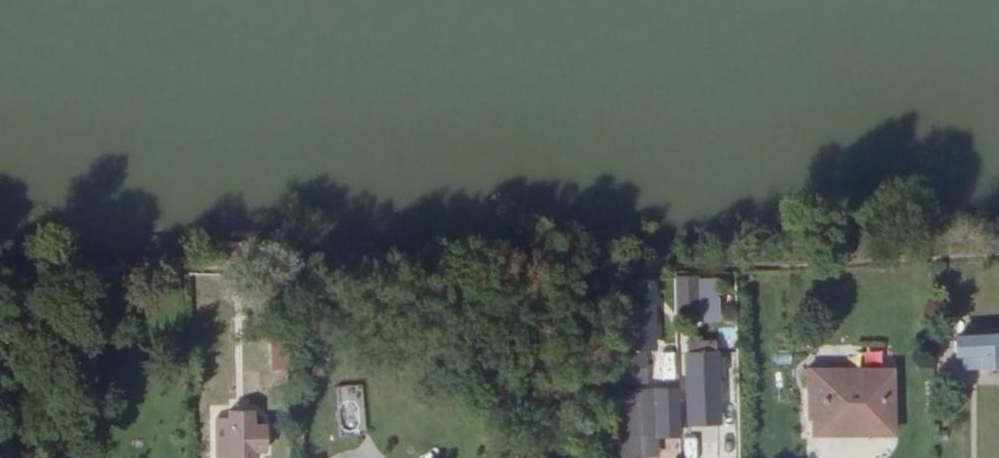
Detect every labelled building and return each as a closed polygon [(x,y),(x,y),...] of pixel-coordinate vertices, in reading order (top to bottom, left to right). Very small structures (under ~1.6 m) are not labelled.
[(670,317),(698,316),(697,276),(669,277),(670,317)] [(644,386),(643,350),(651,349),(650,304),(613,305),(614,387),(644,386)] [(978,348),(978,363),(996,363),(995,333),(983,333),(976,328),(969,328),(965,333),(950,333),(950,344),(958,344),(962,344),(970,348),(978,348)] [(958,363),(978,363),(978,348),(970,348),(962,344),(958,344),(958,363)] [(718,352),(682,353),(685,425),(720,424),(718,352)] [(880,376),(819,377),(820,420),(880,419),(880,376)] [(653,389),(616,390),(618,457),(655,456),(653,389)] [(219,426),(219,457),(254,457),(254,451),(266,451),(265,437),(253,438),(253,426),(219,426)]
